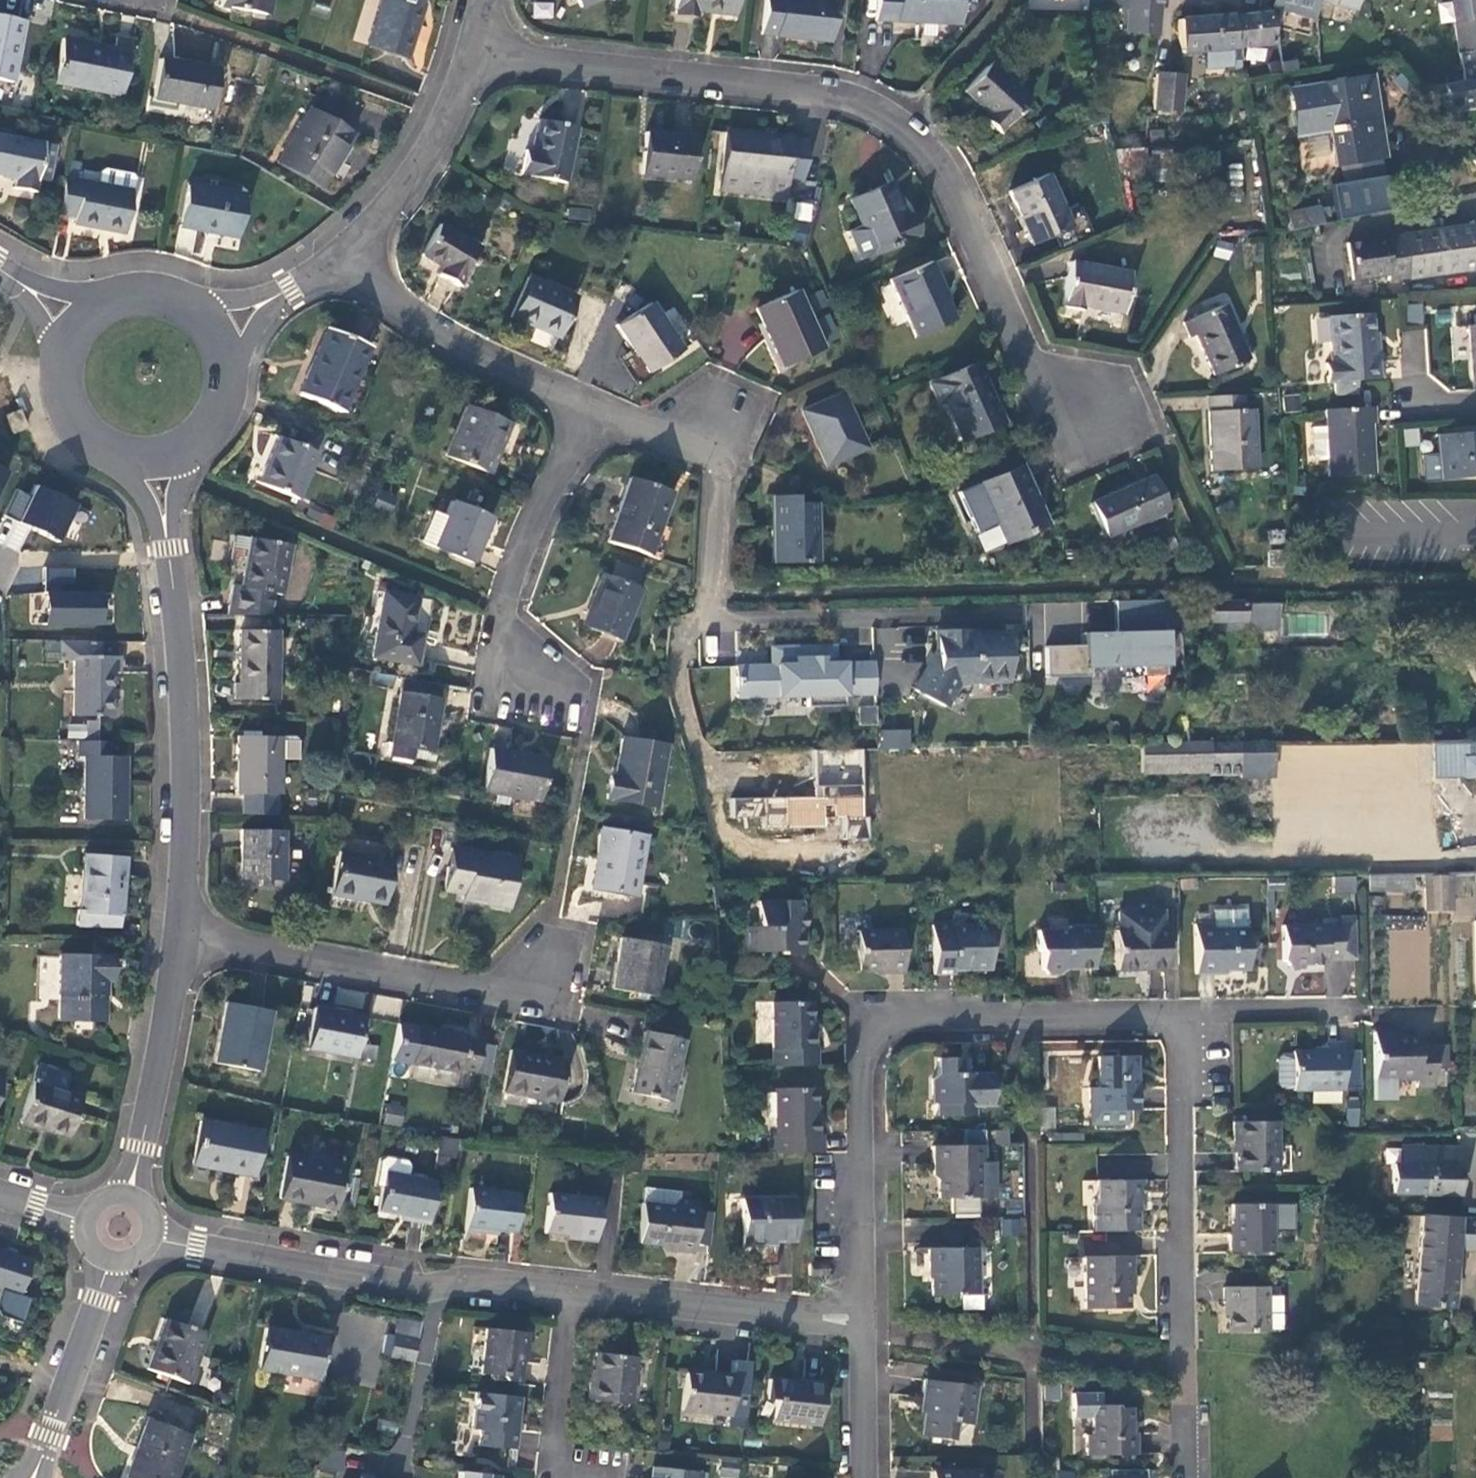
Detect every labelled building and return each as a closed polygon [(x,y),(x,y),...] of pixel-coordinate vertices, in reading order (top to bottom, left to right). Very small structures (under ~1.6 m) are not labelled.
[(271,0),(221,0),(220,7),(268,15),(271,0)] [(408,0),(379,0),(366,45),(407,58),(423,5),(408,0)] [(675,13),(697,16),(697,12),(732,16),(734,0),(676,0),(675,13)] [(763,34),(776,36),(776,37),(830,43),(835,0),(766,0),(763,34)] [(877,21),(897,22),(897,17),(912,19),(912,22),(960,26),(961,0),(878,0),(877,21)] [(1108,8),(1126,10),(1125,31),(1155,34),(1157,0),(1108,0),(1108,8)] [(1271,6),(1315,18),(1319,2),(1319,0),(1272,0),(1271,6)] [(1319,2),(1353,11),(1355,0),(1319,0),(1319,2)] [(1460,55),(1474,53),(1475,59),(1475,0),(1450,0),(1460,55)] [(554,19),(554,2),(533,1),(533,18),(554,19)] [(1238,15),(1228,16),(1231,50),(1232,61),(1243,59),(1242,48),(1273,44),(1268,1),(1238,4),(1238,15)] [(24,20),(0,16),(0,79),(12,81),(24,20)] [(1231,50),(1228,16),(1177,20),(1180,54),(1205,52),(1231,50)] [(121,97),(134,40),(115,36),(113,48),(63,38),(54,83),(121,97)] [(1231,50),(1205,52),(1206,69),(1233,67),(1232,61),(1231,50)] [(1460,55),(1465,81),(1431,88),(1436,106),(1445,104),(1446,108),(1475,102),(1475,59),(1474,53),(1460,55)] [(220,67),(160,58),(153,100),(212,110),(220,67)] [(1245,73),(1243,59),(1232,61),(1233,67),(1234,74),(1245,73)] [(1029,100),(990,64),(964,91),(987,113),(982,118),(998,133),(1029,100)] [(1182,76),(1155,74),(1152,112),(1179,114),(1182,76)] [(1382,160),(1368,75),(1290,87),(1297,133),(1330,129),(1336,168),(1382,160)] [(353,134),(309,110),(277,164),(321,188),(353,134)] [(565,184),(577,129),(538,121),(531,152),(526,151),(522,174),(565,184)] [(807,142),(726,132),(720,193),(786,200),(788,182),(803,183),(807,142)] [(36,180),(44,142),(0,133),(0,175),(3,176),(3,178),(14,180),(14,189),(34,193),(36,180)] [(695,138),(646,134),(642,175),(690,180),(695,138)] [(44,142),(36,180),(50,182),(58,145),(44,142)] [(1196,181),(1193,150),(1150,152),(1151,159),(1121,161),(1122,172),(1152,172),(1154,183),(1196,181)] [(102,173),(100,184),(133,191),(135,179),(132,175),(106,170),(102,173)] [(1069,227),(1046,176),(1009,192),(1031,242),(1069,227)] [(100,184),(65,177),(58,212),(75,215),(74,223),(124,234),(133,191),(100,184)] [(1398,212),(1396,178),(1336,181),(1337,215),(1398,212)] [(906,215),(891,182),(850,200),(861,229),(851,234),(849,241),(857,258),(863,259),(919,236),(908,213),(906,215)] [(243,194),(188,183),(180,227),(236,237),(243,194)] [(1315,225),(1323,224),(1320,207),(1288,213),(1290,230),(1304,228),(1315,225)] [(479,249),(439,225),(421,255),(442,268),(438,275),(458,286),(479,249)] [(1320,242),(1315,225),(1304,228),(1307,244),(1320,242)] [(1347,242),(1352,281),(1388,277),(1389,282),(1475,270),(1475,234),(1475,225),(1347,242)] [(1129,273),(1071,263),(1062,307),(1083,312),(1084,307),(1123,314),(1129,273)] [(933,264),(892,280),(916,337),(954,319),(943,294),(946,292),(933,264)] [(575,298),(528,277),(510,318),(558,339),(575,298)] [(822,349),(797,290),(756,309),(781,366),(822,349)] [(680,350),(650,304),(616,327),(647,373),(680,350)] [(1249,360),(1225,305),(1184,323),(1191,338),(1196,335),(1215,375),(1249,360)] [(1418,305),(1402,306),(1404,326),(1420,324),(1418,305)] [(826,339),(837,335),(829,313),(818,318),(826,339)] [(1356,380),(1381,379),(1378,333),(1374,333),(1372,314),(1329,317),(1331,362),(1326,362),(1327,382),(1335,383),(1336,397),(1357,395),(1356,380)] [(342,414),(371,348),(327,330),(299,396),(342,414)] [(1003,422),(977,363),(929,384),(937,403),(945,400),(962,440),(1003,422)] [(865,448),(843,393),(802,411),(826,465),(865,448)] [(1243,395),(1208,397),(1211,471),(1255,469),(1254,411),(1244,411),(1243,395)] [(1374,408),(1357,409),(1325,411),(1328,476),(1373,474),(1372,424),(1375,425),(1374,408)] [(28,429),(22,412),(20,409),(4,416),(12,436),(28,429)] [(509,427),(466,409),(445,457),(489,475),(509,427)] [(1440,435),(1442,479),(1475,476),(1475,432),(1440,435)] [(297,501),(316,454),(278,438),(259,485),(297,501)] [(1047,525),(1020,465),(979,482),(1005,543),(1047,525)] [(1152,476),(1091,503),(1105,537),(1167,509),(1152,476)] [(649,558),(672,494),(629,479),(606,543),(649,558)] [(57,541),(75,504),(35,485),(30,495),(16,488),(3,515),(57,541)] [(820,564),(819,503),(794,502),(794,497),(773,497),(774,564),(820,564)] [(472,565),(491,519),(451,502),(444,518),(431,512),(419,543),(472,565)] [(229,568),(243,573),(249,541),(235,538),(229,568)] [(228,618),(269,619),(272,596),(281,597),(290,548),(249,541),(243,573),(240,590),(234,589),(228,618)] [(1286,567),(1287,552),(1267,552),(1267,567),(1286,567)] [(44,566),(43,583),(58,584),(73,584),(73,566),(44,566)] [(620,639),(641,591),(602,576),(583,625),(620,639)] [(48,591),(43,591),(43,624),(48,624),(99,625),(100,592),(58,591),(48,591)] [(374,660),(415,667),(420,638),(411,636),(417,599),(384,594),(374,660)] [(1045,647),(1045,678),(1090,677),(1090,668),(1141,667),(1141,676),(1164,675),(1163,632),(1161,632),(1161,601),(1114,602),(1115,633),(1083,634),(1083,646),(1045,647)] [(1259,603),(1207,602),(1207,623),(1226,624),(1226,632),(1260,631),(1259,603)] [(881,660),(881,686),(910,687),(911,628),(875,627),(874,660),(881,660)] [(969,631),(936,632),(936,661),(943,667),(939,673),(927,667),(913,693),(943,707),(957,683),(955,682),(958,675),(973,683),(1008,682),(1006,634),(969,635),(969,631)] [(278,703),(279,633),(241,633),(240,685),(236,685),(236,701),(278,703)] [(705,659),(716,659),(716,636),(705,636),(705,659)] [(103,640),(60,640),(60,661),(74,661),(74,715),(112,716),(113,673),(120,672),(120,655),(103,655),(103,640)] [(771,667),(735,667),(736,699),(806,697),(806,708),(843,707),(843,696),(874,695),(873,663),(834,665),(833,646),(770,648),(771,667)] [(431,754),(439,702),(401,696),(390,757),(413,761),(414,751),(431,754)] [(877,704),(858,705),(858,725),(878,724),(877,704)] [(68,720),(67,736),(99,738),(100,722),(68,720)] [(880,749),(911,749),(911,730),(880,729),(880,749)] [(243,818),(278,818),(278,794),(280,794),(280,762),(280,739),(238,738),(237,795),(243,796),(243,818)] [(280,739),(280,762),(298,762),(298,743),(294,739),(280,739)] [(108,757),(108,741),(79,741),(79,757),(84,757),(85,819),(125,819),(124,757),(108,757)] [(655,808),(666,748),(622,741),(616,779),(611,778),(607,800),(655,808)] [(1434,742),(1434,780),(1465,780),(1464,759),(1475,758),(1475,742),(1434,742)] [(1272,779),(1272,744),(1240,745),(1240,777),(1240,779),(1272,779)] [(1240,777),(1240,745),(1143,746),(1143,775),(1210,775),(1210,778),(1240,777)] [(545,759),(491,751),(485,793),(538,802),(545,759)] [(864,751),(845,751),(845,765),(864,765),(864,751)] [(1464,759),(1465,780),(1475,780),(1475,758),(1464,759)] [(816,776),(816,797),(728,797),(728,827),(828,827),(828,818),(865,818),(865,784),(849,784),(849,776),(816,776)] [(636,898),(647,837),(601,829),(591,890),(636,898)] [(285,833),(242,833),(242,882),(298,882),(298,853),(284,852),(285,833)] [(391,847),(343,839),(334,896),(383,905),(390,864),(388,863),(391,847)] [(507,908),(514,870),(494,866),(495,858),(457,850),(452,870),(449,870),(446,890),(472,894),(471,901),(507,908)] [(494,866),(514,870),(516,861),(514,861),(514,858),(496,855),(495,858),(494,866)] [(117,927),(122,858),(84,856),(79,911),(76,910),(75,925),(117,927)] [(1414,874),(1369,872),(1368,890),(1414,892),(1414,874)] [(1426,912),(1446,911),(1446,876),(1426,877),(1426,912)] [(1354,893),(1354,878),(1334,878),(1334,894),(1354,893)] [(799,902),(758,903),(758,927),(746,928),(747,953),(782,952),(782,956),(806,955),(805,915),(803,915),(802,904),(799,902)] [(1118,914),(1118,931),(1162,931),(1162,913),(1118,914)] [(1215,931),(1247,931),(1246,914),(1214,914),(1215,927),(1215,931)] [(1430,917),(1388,916),(1386,997),(1428,998),(1430,917)] [(1341,961),(1355,960),(1355,917),(1340,917),(1340,926),(1341,961)] [(933,926),(935,976),(954,976),(954,969),(989,969),(988,929),(952,929),(952,926),(933,926)] [(1324,961),(1341,961),(1340,926),(1284,928),(1283,963),(1289,967),(1324,966),(1324,961)] [(1066,971),(1093,970),(1092,927),(1069,927),(1065,931),(1039,932),(1040,951),(1043,954),(1043,970),(1048,976),(1063,975),(1066,971)] [(1248,972),(1247,931),(1215,931),(1215,927),(1195,927),(1196,975),(1215,976),(1215,972),(1248,972)] [(902,931),(858,933),(858,971),(887,971),(888,974),(903,974),(902,931)] [(1116,971),(1165,970),(1165,931),(1162,931),(1118,931),(1115,931),(1116,971)] [(656,997),(664,947),(622,939),(612,989),(656,997)] [(111,957),(60,955),(58,1021),(103,1021),(103,979),(112,980),(111,957)] [(260,1074),(271,1012),(227,1004),(215,1066),(260,1074)] [(776,1067),(817,1066),(817,1049),(815,1049),(814,1033),(811,1033),(811,1004),(774,1004),(776,1067)] [(356,1059),(363,1018),(315,1010),(307,1050),(356,1059)] [(418,1027),(411,1064),(459,1073),(460,1073),(461,1071),(476,1073),(481,1041),(467,1039),(467,1036),(418,1027)] [(670,1103),(684,1042),(645,1033),(630,1094),(670,1103)] [(1433,1087),(1434,1071),(1433,1046),(1417,1046),(1417,1038),(1393,1038),(1393,1033),(1374,1034),(1375,1081),(1416,1080),(1417,1088),(1433,1087)] [(497,1044),(481,1041),(476,1073),(475,1076),(490,1079),(497,1044)] [(1343,1091),(1341,1046),(1326,1046),(1326,1052),(1291,1054),(1291,1057),(1293,1091),(1293,1093),(1343,1091)] [(1449,1070),(1449,1046),(1433,1046),(1434,1071),(1449,1070)] [(558,1105),(566,1061),(512,1051),(503,1094),(558,1105)] [(1090,1111),(1094,1111),(1126,1111),(1137,1110),(1137,1089),(1136,1089),(1135,1057),(1098,1058),(1099,1088),(1089,1088),(1090,1111)] [(1293,1091),(1291,1057),(1281,1057),(1277,1062),(1278,1087),(1282,1091),(1293,1091)] [(992,1109),(992,1075),(972,1075),(972,1077),(962,1077),(961,1059),(938,1061),(938,1074),(932,1081),(933,1106),(952,1106),(954,1117),(974,1117),(975,1109),(992,1109)] [(456,1088),(459,1073),(411,1064),(408,1079),(456,1088)] [(18,1125),(68,1140),(82,1097),(64,1091),(68,1073),(37,1065),(18,1125)] [(775,1153),(809,1153),(823,1153),(823,1136),(818,1137),(817,1119),(815,1119),(814,1091),(777,1091),(778,1138),(775,1138),(775,1153)] [(1347,1125),(1357,1125),(1359,1099),(1348,1099),(1347,1125)] [(399,1126),(404,1107),(387,1103),(383,1121),(399,1126)] [(1041,1107),(1041,1128),(1055,1128),(1055,1107),(1041,1107)] [(1126,1111),(1094,1111),(1094,1126),(1126,1126),(1126,1111)] [(262,1134),(201,1121),(193,1166),(253,1176),(262,1134)] [(1275,1172),(1274,1124),(1233,1124),(1233,1142),(1236,1142),(1236,1173),(1275,1172)] [(435,1163),(453,1167),(459,1140),(441,1136),(435,1163)] [(939,1177),(939,1199),(979,1199),(978,1172),(984,1165),(984,1164),(983,1146),(934,1146),(934,1171),(939,1177)] [(1459,1149),(1428,1149),(1427,1166),(1426,1195),(1459,1196),(1459,1149)] [(378,1186),(384,1187),(386,1173),(409,1177),(411,1167),(407,1162),(387,1158),(382,1162),(378,1186)] [(345,1168),(287,1159),(280,1200),(338,1210),(345,1168)] [(978,1172),(979,1199),(995,1199),(995,1163),(984,1164),(984,1165),(978,1172)] [(1426,1195),(1427,1166),(1406,1166),(1406,1196),(1426,1195)] [(384,1187),(379,1212),(411,1218),(411,1220),(427,1223),(435,1182),(409,1177),(386,1173),(384,1187)] [(1093,1233),(1138,1232),(1137,1203),(1143,1203),(1143,1181),(1098,1182),(1098,1202),(1092,1207),(1093,1233)] [(646,1189),(644,1205),(672,1208),(679,1200),(680,1200),(681,1193),(646,1189)] [(518,1195),(471,1191),(466,1231),(486,1233),(487,1230),(514,1233),(518,1195)] [(600,1199),(550,1195),(545,1234),(579,1237),(579,1240),(595,1242),(600,1199)] [(793,1199),(742,1201),(743,1247),(762,1246),(763,1243),(794,1241),(793,1199)] [(644,1205),(640,1243),(678,1248),(678,1252),(694,1254),(695,1244),(698,1212),(699,1202),(680,1200),(679,1200),(672,1208),(644,1205)] [(1272,1253),(1271,1206),(1232,1206),(1232,1237),(1229,1237),(1229,1254),(1272,1253)] [(713,1214),(698,1212),(695,1244),(710,1246),(713,1214)] [(1451,1308),(1454,1276),(1456,1250),(1465,1251),(1475,1251),(1475,1221),(1421,1217),(1416,1305),(1451,1308)] [(977,1296),(976,1249),(930,1250),(930,1270),(933,1270),(934,1297),(977,1296)] [(1456,1250),(1454,1276),(1463,1277),(1465,1251),(1456,1250)] [(0,1251),(0,1290),(19,1296),(30,1260),(0,1251)] [(1132,1257),(1085,1259),(1085,1309),(1128,1309),(1128,1294),(1132,1290),(1132,1257)] [(1267,1334),(1266,1289),(1224,1289),(1224,1306),(1226,1305),(1227,1335),(1267,1334)] [(187,1384),(204,1335),(165,1321),(148,1370),(187,1384)] [(527,1335),(487,1330),(482,1376),(499,1377),(505,1382),(519,1384),(522,1361),(523,1351),(525,1352),(527,1335)] [(259,1370),(319,1380),(325,1340),(266,1331),(259,1370)] [(418,1343),(387,1337),(384,1357),(415,1363),(418,1343)] [(629,1406),(634,1359),(596,1356),(593,1384),(591,1385),(589,1401),(629,1406)] [(730,1416),(734,1378),(714,1376),(714,1378),(686,1375),(682,1411),(730,1416)] [(817,1426),(822,1385),(801,1382),(801,1385),(769,1381),(767,1401),(774,1402),(773,1422),(817,1426)] [(975,1388),(927,1381),(924,1400),(928,1401),(923,1437),(952,1441),(955,1424),(970,1425),(975,1388)] [(515,1442),(520,1399),(475,1394),(472,1431),(479,1432),(479,1447),(514,1452),(515,1442)] [(1088,1457),(1136,1456),(1135,1435),(1132,1434),(1130,1410),(1114,1410),(1114,1406),(1093,1407),(1093,1436),(1087,1437),(1088,1457)] [(188,1438),(147,1423),(127,1477),(131,1477),(173,1477),(188,1438)] [(654,1470),(653,1477),(704,1477),(704,1474),(654,1470)]
